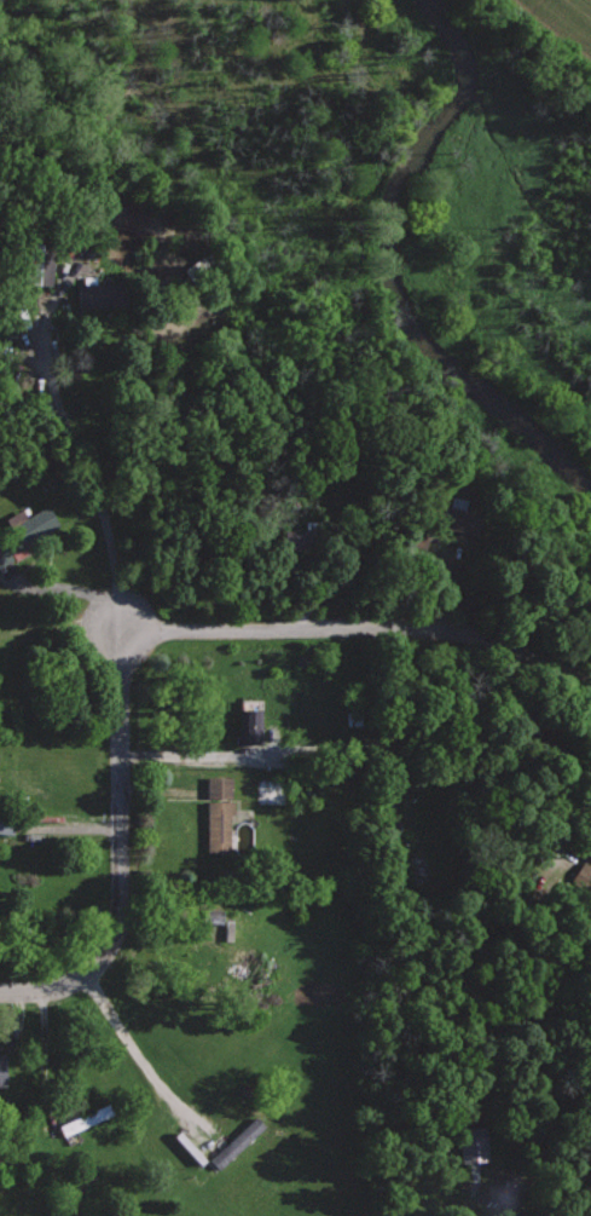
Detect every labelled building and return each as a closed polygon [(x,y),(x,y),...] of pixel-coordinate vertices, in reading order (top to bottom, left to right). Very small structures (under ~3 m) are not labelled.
[(38,263),(38,244),(21,243),(20,284),(48,284),(49,263),(38,263)] [(123,305),(123,283),(75,284),(76,307),(123,305)] [(25,554),(20,544),(56,525),(47,507),(0,532),(0,567),(25,554)] [(240,743),(258,743),(260,699),(241,699),(240,743)] [(204,852),(228,852),(229,776),(205,776),(204,852)] [(11,812),(0,811),(0,832),(10,833),(11,812)] [(221,909),(201,908),(201,922),(220,923),(221,909)] [(56,1125),(61,1136),(108,1115),(104,1104),(56,1125)] [(208,1160),(216,1169),(253,1133),(244,1125),(208,1160)]
